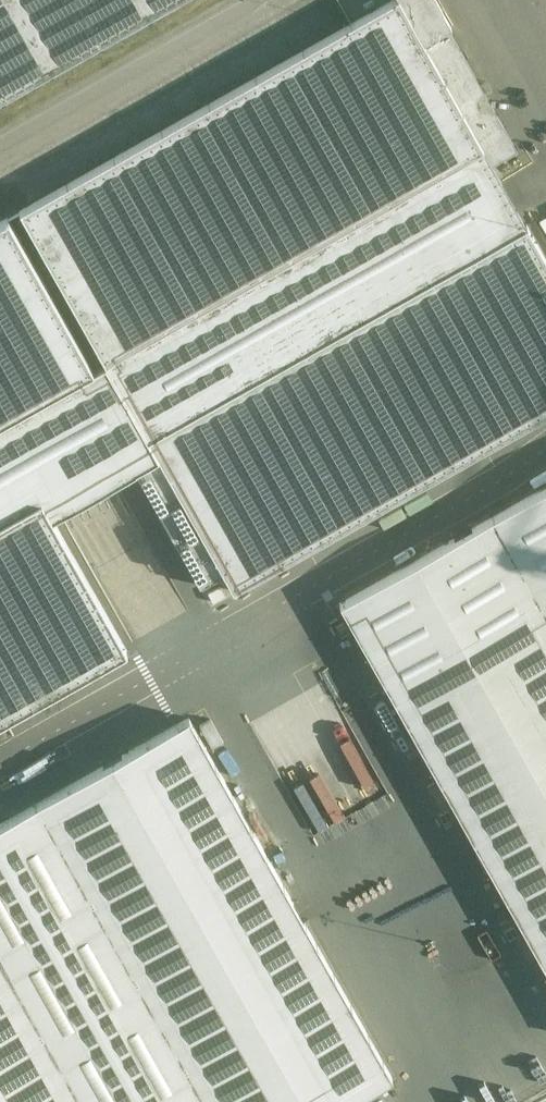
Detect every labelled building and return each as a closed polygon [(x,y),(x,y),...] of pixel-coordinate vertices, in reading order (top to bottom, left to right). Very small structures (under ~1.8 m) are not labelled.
[(436,0),(391,0),(18,210),(19,211),(7,218),(7,217),(0,221),(0,721),(126,650),(51,517),(135,470),(199,584),(204,581),(221,571),(232,590),(545,413),(545,261),(526,224),(525,225),(491,164),(516,150),(448,28),(451,27),(436,0)] [(171,0),(0,0),(0,96),(171,0)] [(339,602),(545,970),(545,485),(339,602)] [(325,669),(244,707),(301,826),(312,820),(317,831),(387,798),(325,669)] [(0,822),(0,1101),(348,1101),(392,1077),(189,715),(0,822)]
